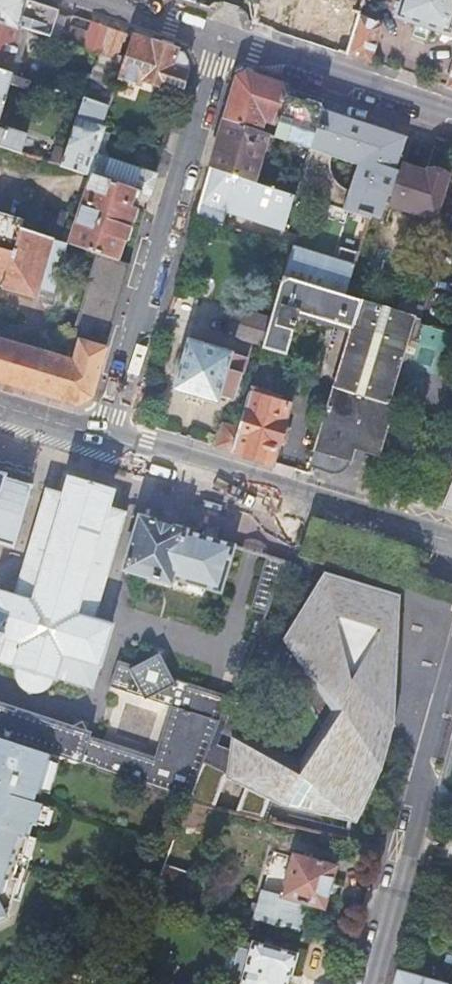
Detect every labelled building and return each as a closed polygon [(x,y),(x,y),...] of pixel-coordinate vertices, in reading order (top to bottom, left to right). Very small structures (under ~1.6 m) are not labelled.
[(21,28),(22,26),(51,36),(60,11),(29,0),(0,0),(0,22),(21,28)] [(253,22),(347,54),(364,0),(260,0),(253,22)] [(399,18),(451,34),(451,0),(405,0),(399,18)] [(9,74),(21,28),(0,22),(0,71),(9,74)] [(85,48),(103,54),(111,28),(93,22),(90,31),(82,28),(80,33),(89,36),(85,47),(85,48)] [(133,38),(134,35),(111,28),(103,54),(117,58),(119,57),(126,36),(133,38)] [(80,33),(76,44),(85,47),(89,36),(80,33)] [(179,100),(181,92),(188,70),(187,69),(189,61),(185,52),(134,35),(133,38),(120,78),(139,84),(143,82),(144,80),(167,88),(165,95),(179,100)] [(23,79),(30,81),(36,83),(40,72),(26,68),(23,79)] [(9,84),(27,90),(30,81),(23,79),(9,74),(0,71),(0,117),(9,84)] [(287,98),(290,88),(266,80),(245,73),(237,77),(230,100),(225,119),(262,131),(265,120),(279,125),(287,98)] [(93,85),(88,99),(94,101),(96,95),(108,98),(106,105),(109,106),(110,106),(118,82),(109,80),(106,89),(93,85)] [(96,95),(94,101),(106,105),(108,98),(96,95)] [(154,184),(157,173),(126,163),(118,160),(117,160),(109,157),(94,152),(102,128),(109,106),(106,105),(94,101),(88,99),(83,98),(67,149),(62,166),(92,176),(142,192),(151,195),(154,184)] [(304,103),(287,98),(279,125),(276,136),(280,137),(280,138),(311,148),(323,109),(304,103)] [(314,200),(369,218),(372,219),(372,216),(380,219),(386,202),(436,218),(449,176),(428,169),(427,173),(404,166),(413,138),(367,124),(323,109),(311,148),(305,170),(304,171),(303,177),(297,195),(307,198),(314,200)] [(262,131),(225,119),(218,143),(211,167),(255,181),(270,134),(262,131)] [(111,131),(102,128),(94,152),(109,157),(110,152),(106,145),(111,131)] [(22,153),(27,137),(7,130),(6,132),(0,130),(0,146),(22,153)] [(56,146),(50,162),(62,166),(67,149),(56,146)] [(297,195),(267,185),(255,181),(211,167),(207,180),(200,206),(197,215),(223,224),(227,212),(284,230),(292,204),(304,208),(307,198),(297,195)] [(119,260),(142,192),(92,176),(69,245),(105,256),(119,260)] [(13,256),(21,230),(22,223),(0,217),(0,252),(13,256)] [(0,252),(0,286),(34,297),(51,239),(22,230),(21,230),(13,256),(0,252)] [(300,282),(344,296),(354,265),(309,252),(300,282)] [(77,406),(91,398),(130,264),(119,260),(105,256),(79,342),(72,362),(0,341),(0,382),(77,406)] [(300,282),(283,277),(271,320),(263,346),(262,349),(287,356),(300,312),(343,325),(350,298),(344,296),(300,282)] [(350,298),(343,325),(352,328),(360,301),(350,298)] [(315,447),(310,464),(330,469),(331,469),(332,469),(333,469),(334,469),(335,469),(336,469),(338,468),(340,467),(342,466),(343,464),(344,461),(345,458),(347,458),(348,456),(364,461),(367,449),(376,452),(377,450),(376,450),(389,406),(390,406),(391,404),(385,402),(412,317),(396,312),(361,301),(316,448),(315,447)] [(396,312),(412,317),(420,319),(421,316),(423,308),(399,301),(396,312)] [(263,346),(271,320),(236,309),(228,335),(263,346)] [(238,382),(239,383),(247,358),(188,341),(174,390),(218,403),(221,394),(234,397),(238,382)] [(252,457),(272,464),(290,406),(267,399),(268,394),(253,389),(252,394),(249,394),(239,429),(232,452),(252,457)] [(222,424),(216,447),(232,452),(239,429),(222,424)] [(14,547),(32,485),(21,481),(0,475),(0,543),(14,547)] [(451,509),(451,478),(441,505),(451,509)] [(126,513),(47,489),(15,596),(0,591),(0,661),(14,666),(14,667),(17,668),(16,671),(16,674),(16,677),(17,680),(18,683),(20,686),(22,688),(25,690),(27,692),(31,693),(34,693),(37,693),(40,692),(43,691),(46,689),(48,687),(50,685),(52,682),(53,679),(55,679),(56,678),(92,689),(99,667),(100,667),(113,625),(93,619),(126,513)] [(140,517),(124,569),(152,577),(173,583),(174,579),(222,592),(236,545),(153,521),(140,517)] [(249,609),(265,616),(287,561),(273,557),(266,554),(249,609)] [(299,761),(231,735),(229,751),(210,743),(190,800),(189,802),(213,808),(224,779),(244,789),(235,813),(261,820),(268,801),(281,808),(356,826),(382,770),(392,729),(377,725),(398,641),(400,594),(324,572),(283,640),(330,711),(299,761)] [(392,729),(398,641),(377,725),(392,729)] [(234,698),(229,697),(228,701),(209,695),(210,691),(171,678),(159,654),(135,667),(117,661),(111,681),(110,688),(170,707),(154,758),(90,738),(91,733),(87,732),(82,722),(74,727),(0,703),(0,738),(44,753),(48,754),(190,800),(210,743),(221,713),(227,715),(234,698)] [(228,701),(229,697),(210,691),(209,695),(228,701)] [(1,910),(5,908),(9,896),(14,879),(9,878),(14,862),(16,855),(19,856),(20,851),(25,836),(27,830),(29,822),(33,823),(39,802),(30,800),(33,790),(37,791),(38,786),(46,760),(48,754),(44,753),(0,738),(0,910),(1,910)] [(52,761),(46,760),(38,786),(45,787),(52,761)] [(42,792),(37,791),(33,790),(30,800),(39,802),(42,792)] [(25,836),(20,851),(23,852),(26,851),(28,849),(29,847),(30,845),(30,842),(29,840),(27,838),(25,836)] [(160,865),(126,854),(120,873),(153,884),(160,865)] [(261,889),(253,919),(298,932),(306,904),(324,909),(335,867),(292,855),(281,895),(261,889)] [(14,879),(9,896),(13,898),(23,865),(14,862),(9,878),(14,879)] [(171,870),(163,893),(173,896),(182,898),(189,877),(171,870)] [(252,942),(239,938),(231,943),(220,979),(223,983),(240,983),(241,982),(252,942)] [(289,973),(291,974),(298,953),(253,939),(252,942),(241,982),(240,983),(286,983),(289,973)] [(398,973),(395,981),(395,983),(439,983),(414,977),(398,973)]
